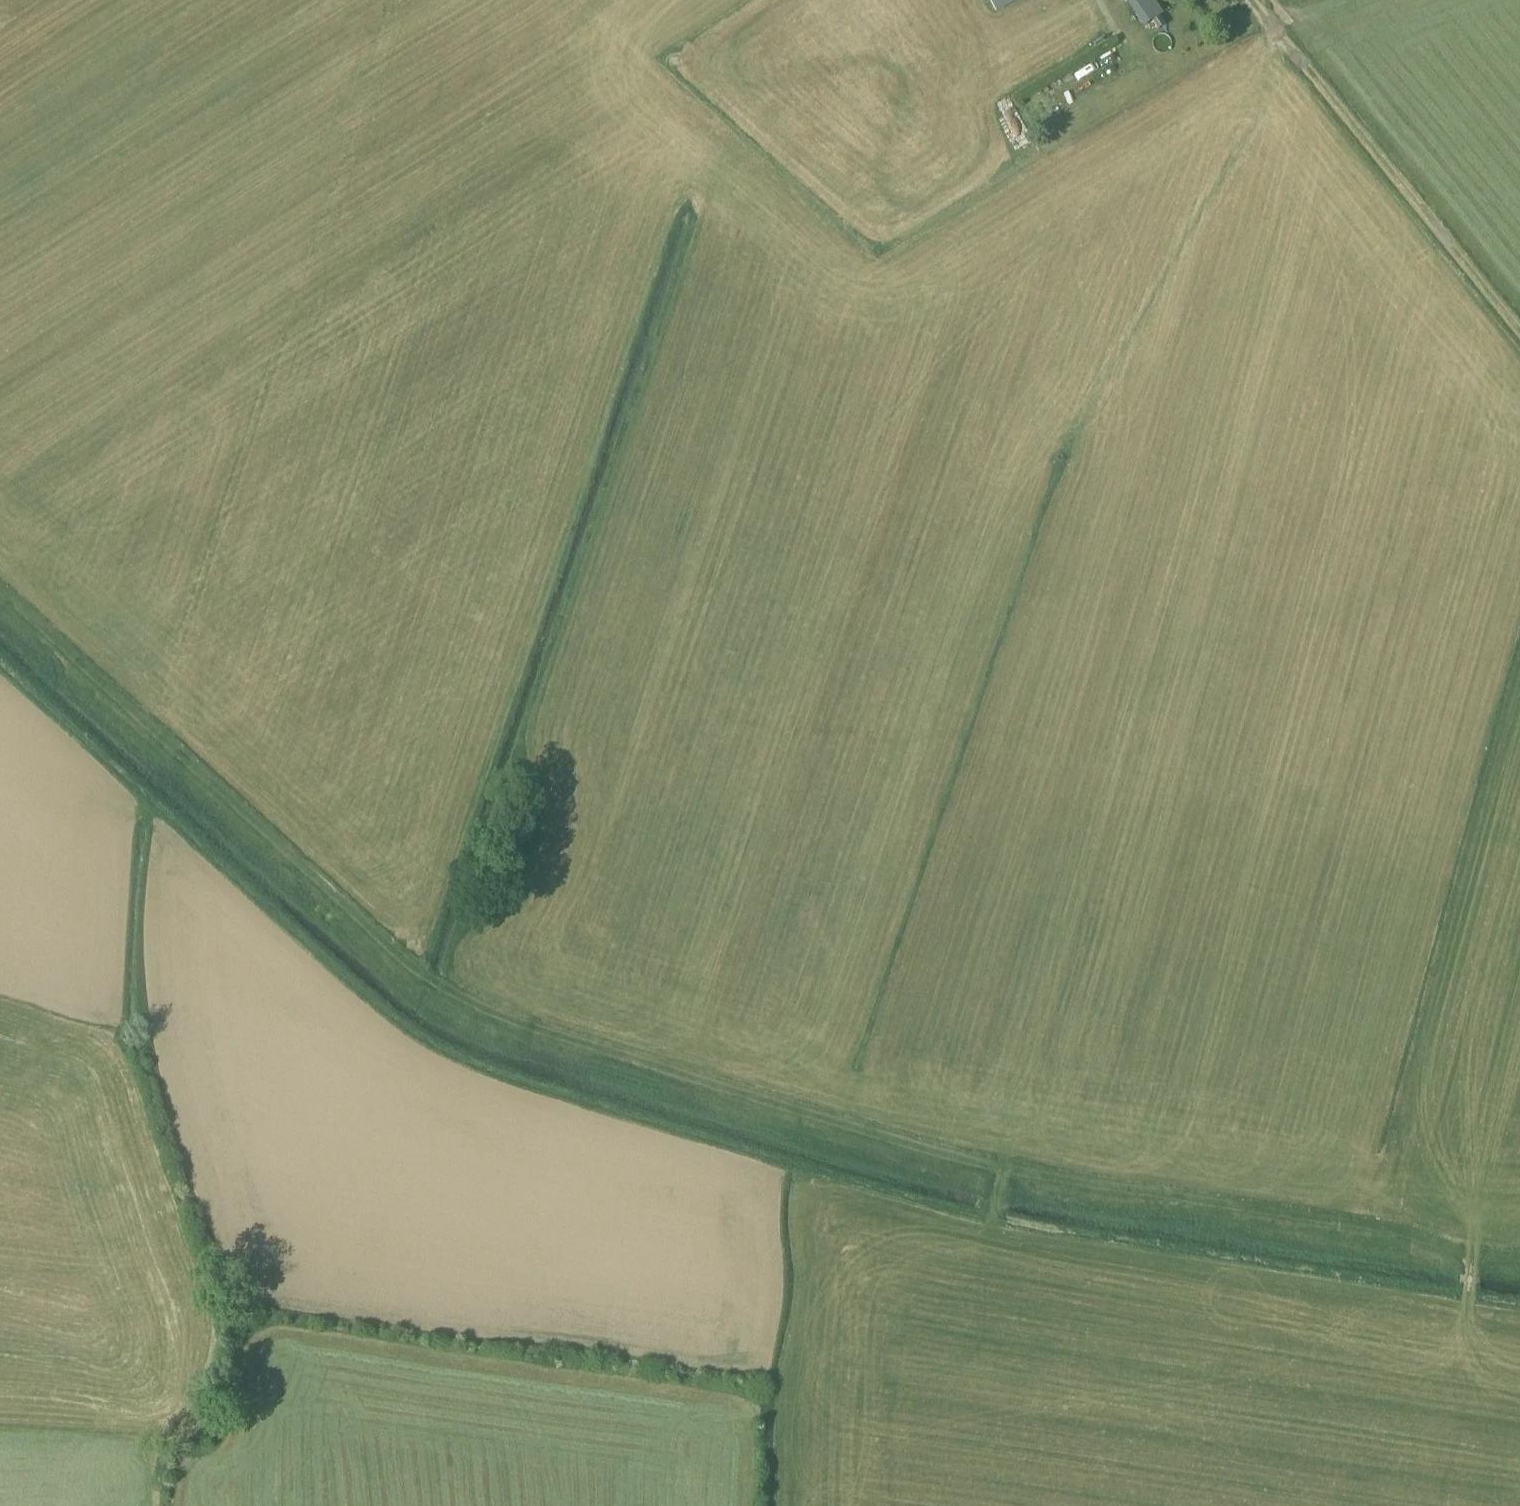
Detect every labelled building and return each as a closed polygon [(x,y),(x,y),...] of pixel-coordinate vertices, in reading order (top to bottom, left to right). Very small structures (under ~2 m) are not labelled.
[(997,13),(1020,0),(990,0),(997,13)]
